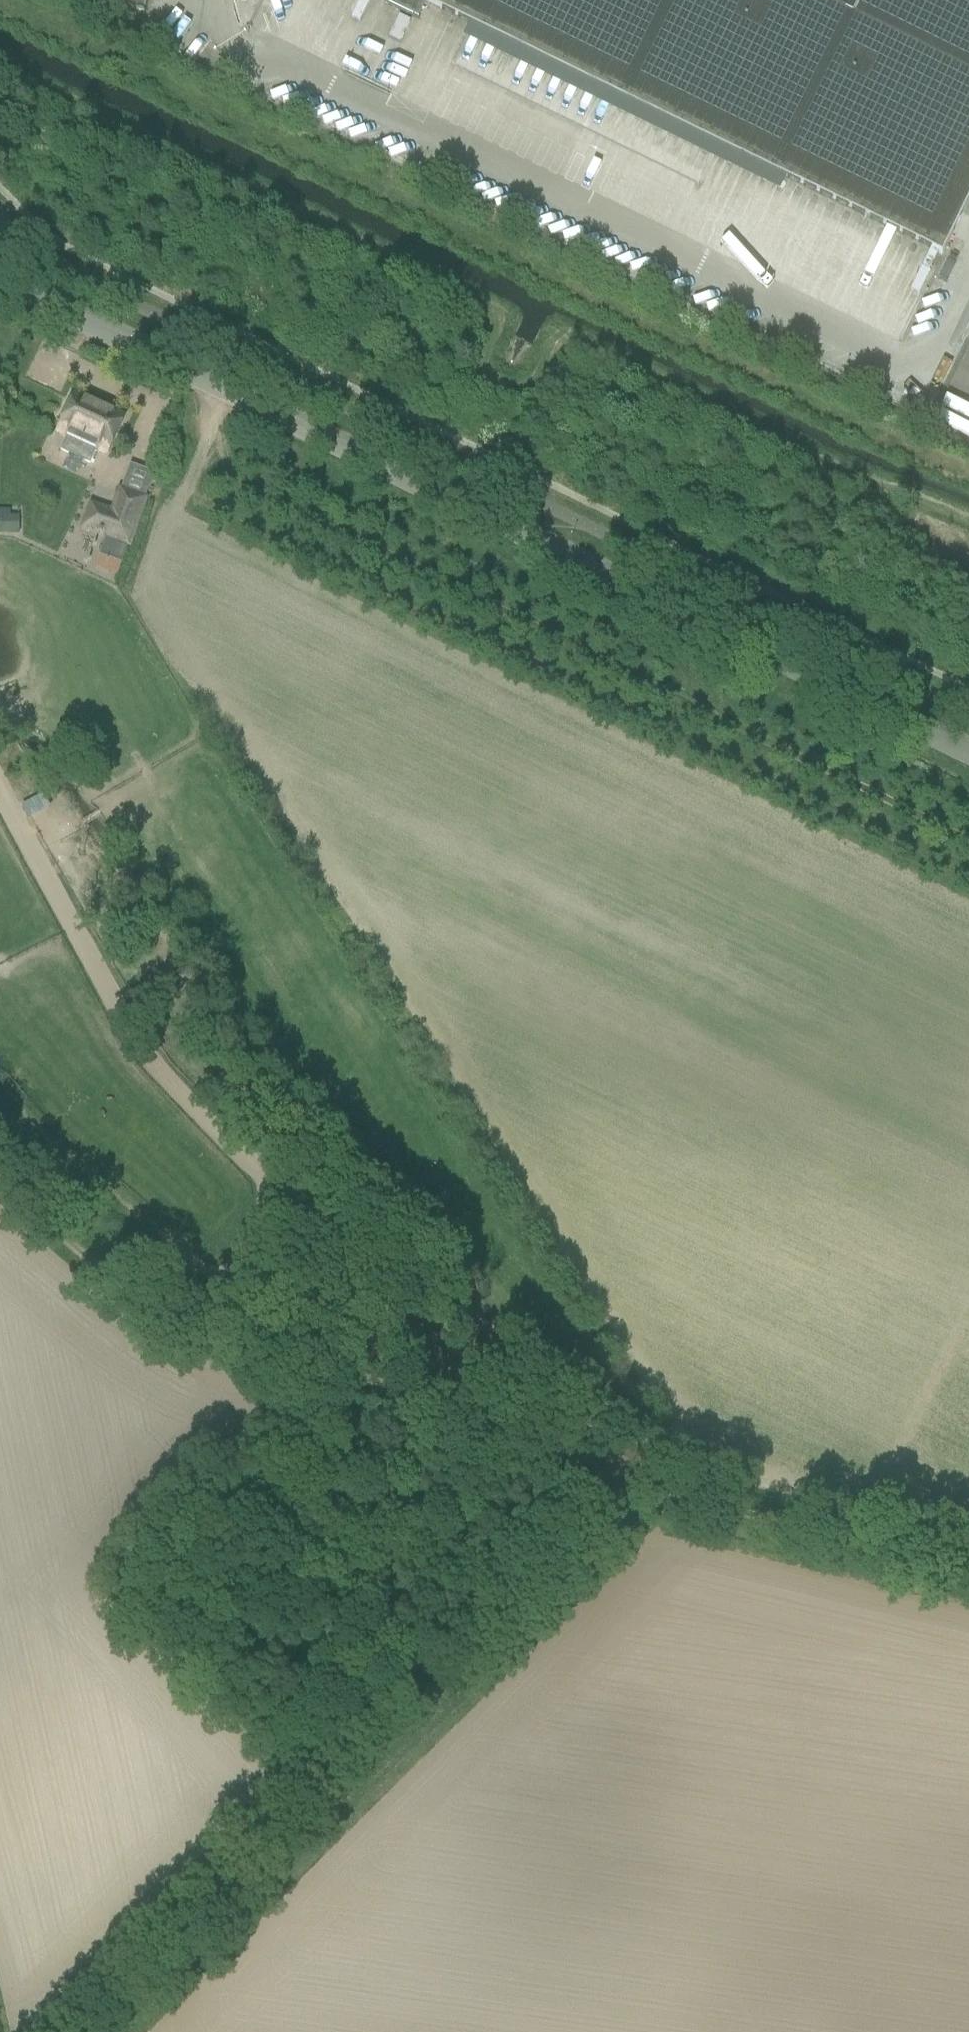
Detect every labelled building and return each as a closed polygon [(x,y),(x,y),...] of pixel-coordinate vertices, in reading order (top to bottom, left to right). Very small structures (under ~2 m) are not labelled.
[(391,2),(415,13),(421,0),(391,0),(391,2)] [(939,251),(938,254),(941,257),(968,200),(968,0),(423,0),(939,251)] [(60,450),(75,457),(78,448),(92,419),(99,423),(105,410),(73,396),(56,432),(66,437),(60,450)] [(78,448),(75,457),(89,464),(95,450),(105,455),(122,418),(105,410),(99,423),(92,419),(78,448)] [(99,556),(121,564),(145,500),(120,491),(112,513),(91,506),(82,529),(105,537),(99,556)] [(0,511),(0,534),(8,534),(8,511),(0,511)]
